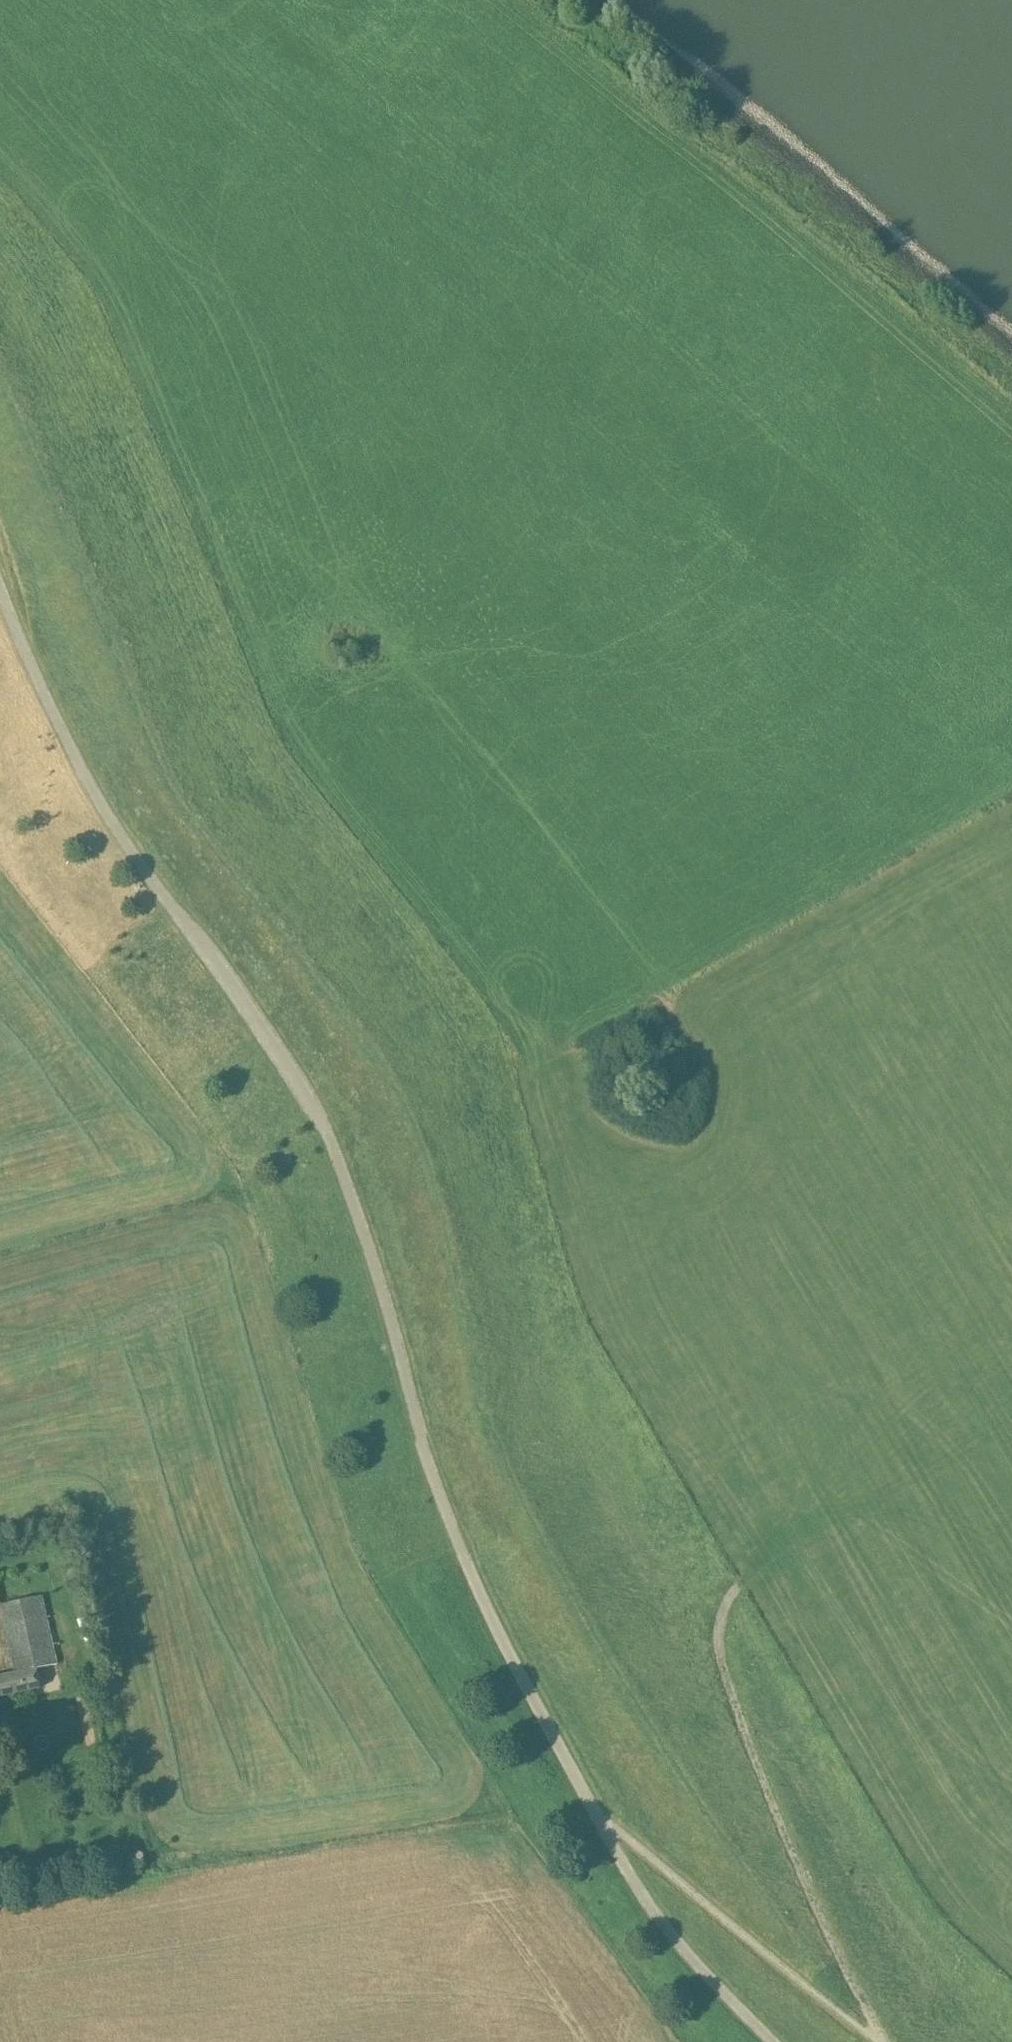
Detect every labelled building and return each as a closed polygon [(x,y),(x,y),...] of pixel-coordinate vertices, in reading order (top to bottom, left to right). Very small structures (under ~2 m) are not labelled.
[(0,1608),(0,1615),(13,1675),(55,1666),(40,1598),(0,1608)] [(0,1678),(0,1699),(59,1686),(55,1666),(13,1675),(0,1678)]
